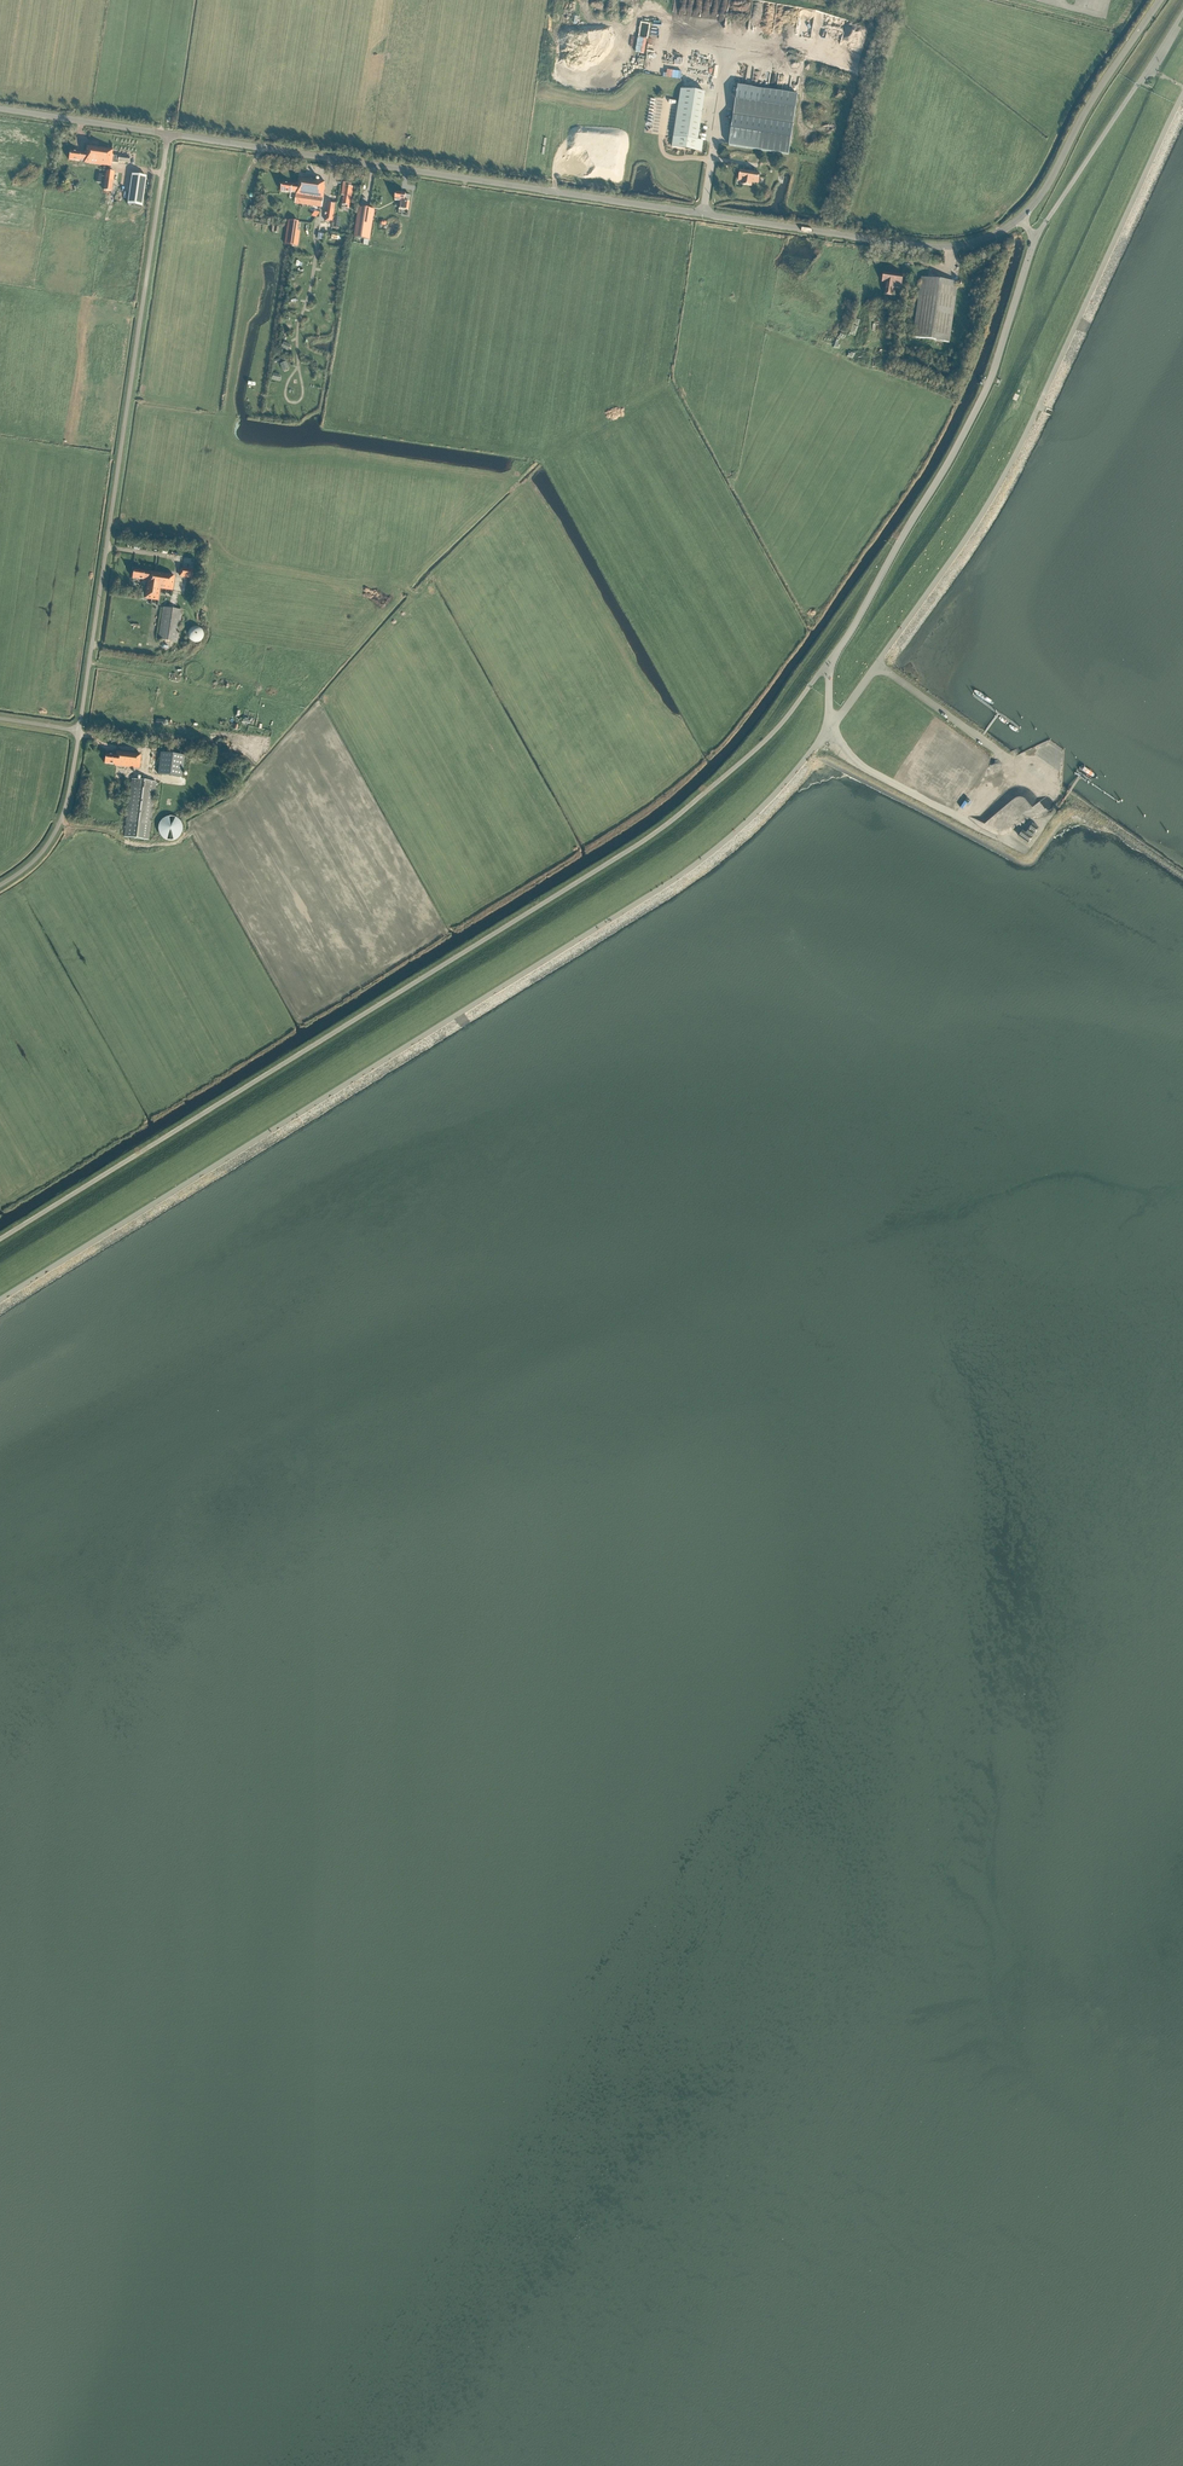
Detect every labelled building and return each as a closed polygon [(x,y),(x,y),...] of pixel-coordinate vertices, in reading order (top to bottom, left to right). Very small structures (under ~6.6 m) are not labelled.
[(673,77),(683,79),(684,72),(673,70),(672,74),(674,74),(673,77)] [(738,86),(729,146),(789,155),(798,95),(738,86)] [(703,142),(698,141),(705,93),(681,89),(672,147),(701,152),(703,142)] [(70,152),(69,160),(79,162),(80,160),(84,161),(84,162),(84,163),(104,166),(103,171),(106,171),(105,177),(103,191),(112,192),(114,172),(110,172),(111,167),(111,163),(112,156),(113,155),(112,155),(113,150),(87,146),(85,155),(81,154),(76,153),(74,153),(70,152)] [(119,157),(118,162),(129,164),(130,157),(119,156),(119,157)] [(740,171),(739,180),(743,181),(743,185),(751,186),(752,182),(758,183),(759,174),(740,171)] [(132,175),(127,205),(142,207),(146,177),(132,175)] [(324,187),(325,182),(299,178),(298,186),(293,186),(293,185),(282,184),(281,192),(292,193),(292,192),(297,192),(295,203),(322,207),(325,187),(324,187)] [(350,208),(350,207),(353,187),(345,186),(342,205),(347,206),(347,208),(350,208)] [(396,193),(395,201),(400,202),(400,207),(399,209),(404,210),(408,211),(409,203),(410,196),(406,195),(406,194),(396,193)] [(333,223),(334,213),(336,203),(328,202),(326,222),(333,223)] [(359,208),(354,238),(364,239),(369,240),(374,210),(359,208)] [(340,228),(342,218),(336,217),(334,227),(340,228)] [(286,237),(285,245),(295,246),(298,229),(299,222),(289,221),(286,237)] [(884,273),(883,282),(887,282),(885,295),(892,296),(893,288),(901,289),(902,275),(884,273)] [(949,343),(958,283),(921,277),(913,338),(949,343)] [(192,579),(193,570),(181,569),(180,577),(192,579)] [(134,570),(132,578),(143,580),(143,578),(148,579),(145,598),(158,600),(160,588),(169,590),(172,590),(174,576),(169,576),(169,575),(149,572),(149,573),(144,572),(134,570)] [(164,606),(158,640),(177,643),(182,609),(164,606)] [(195,644),(204,637),(195,627),(187,634),(195,644)] [(139,769),(141,756),(136,755),(136,754),(116,752),(116,756),(106,755),(105,763),(115,765),(115,766),(139,769)] [(161,753),(158,774),(182,777),(185,756),(161,753)] [(197,762),(197,765),(191,764),(190,769),(195,769),(195,772),(201,773),(202,763),(197,762)] [(131,779),(126,823),(124,837),(149,840),(151,826),(157,782),(131,779)] [(1021,842),(1023,839),(1028,843),(1038,828),(1035,825),(1036,823),(1018,810),(1004,830),(1021,842)] [(178,841),(181,826),(164,822),(161,838),(178,841)]
